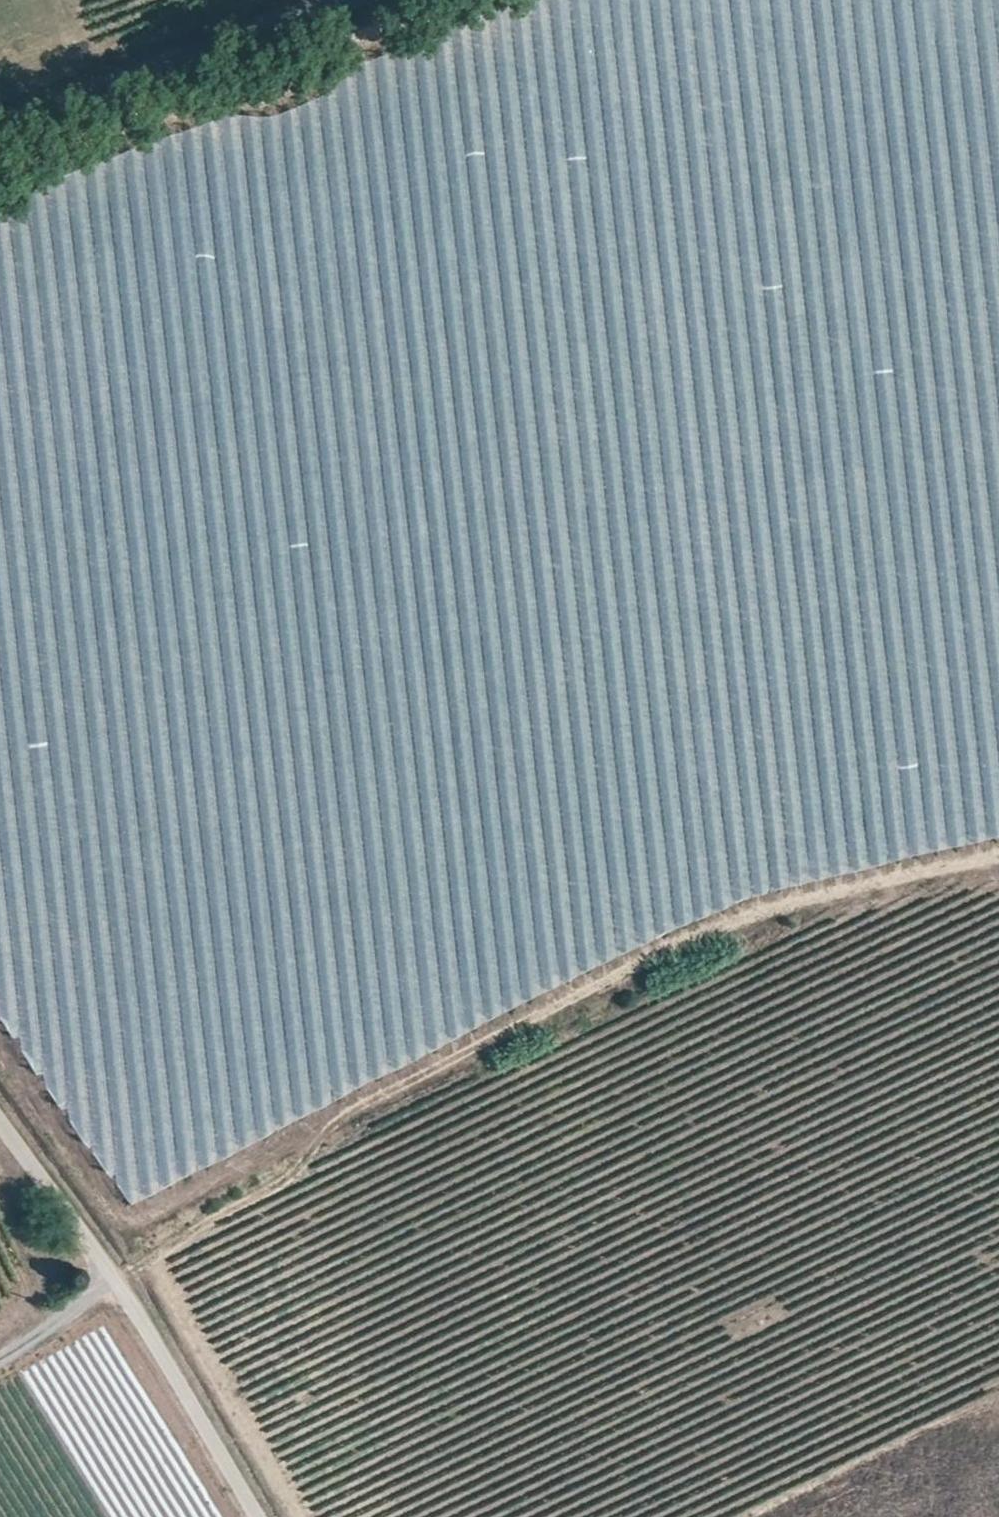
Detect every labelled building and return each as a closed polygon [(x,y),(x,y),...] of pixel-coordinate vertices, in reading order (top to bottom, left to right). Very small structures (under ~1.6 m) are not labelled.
[(610,0),(540,0),(543,18),(612,6),(610,0)]
